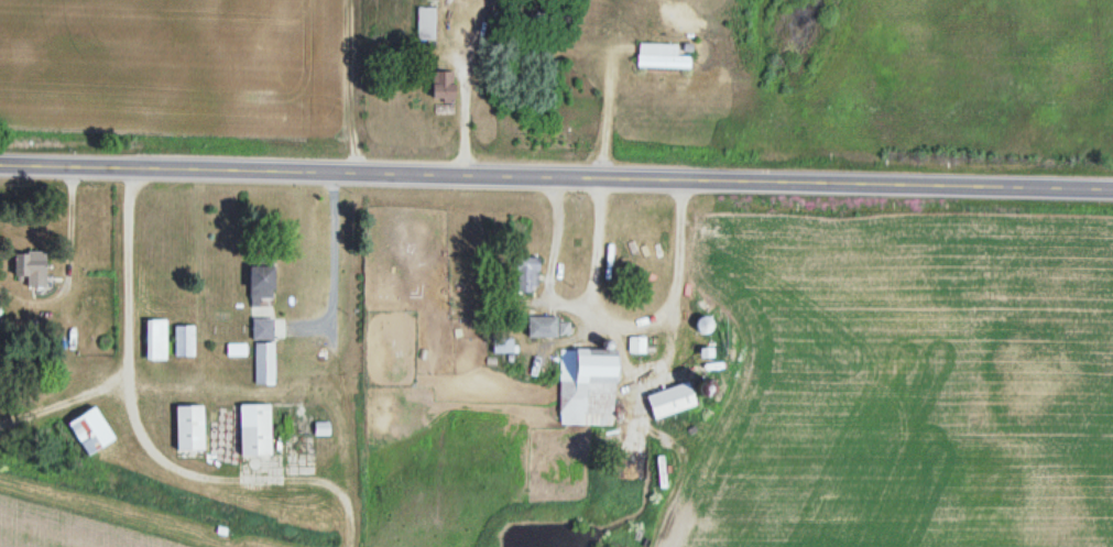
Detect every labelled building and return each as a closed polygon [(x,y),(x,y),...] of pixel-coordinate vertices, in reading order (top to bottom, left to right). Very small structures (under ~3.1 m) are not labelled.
[(415,41),(433,41),(433,8),(415,8),(415,41)] [(675,54),(675,45),(635,44),(635,68),(690,69),(690,55),(675,54)] [(438,85),(429,85),(429,102),(451,102),(451,73),(438,73),(438,85)] [(17,276),(25,276),(25,286),(44,286),(44,251),(17,251),(17,276)] [(514,291),(536,291),(536,256),(514,256),(514,291)] [(247,265),(247,306),(259,306),(259,299),(270,299),(270,265),(247,265)] [(555,316),(525,316),(525,337),(555,337),(555,316)] [(705,316),(693,320),(698,333),(710,329),(705,316)] [(165,319),(145,319),(145,360),(165,360),(165,319)] [(252,319),(252,339),(270,339),(270,319),(252,319)] [(193,356),(193,325),(173,325),(173,356),(193,356)] [(254,342),(254,384),(273,384),(273,342),(254,342)] [(612,350),(559,349),(558,425),(612,425),(612,350)] [(694,405),(687,381),(644,395),(652,419),(694,405)] [(237,454),(268,454),(268,404),(237,404),(237,454)] [(84,455),(111,438),(91,406),(64,423),(84,455)] [(173,406),(173,451),(201,451),(201,406),(173,406)]
